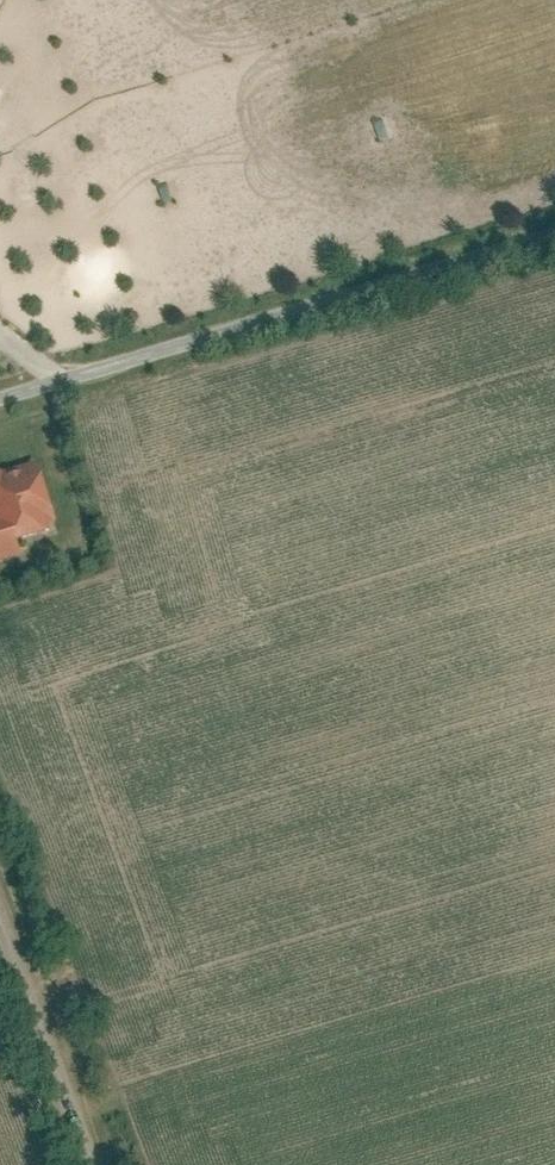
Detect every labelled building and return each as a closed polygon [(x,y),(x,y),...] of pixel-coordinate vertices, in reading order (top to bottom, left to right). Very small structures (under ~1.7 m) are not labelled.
[(24,554),(58,516),(40,458),(5,469),(0,467),(0,561),(24,554)]
